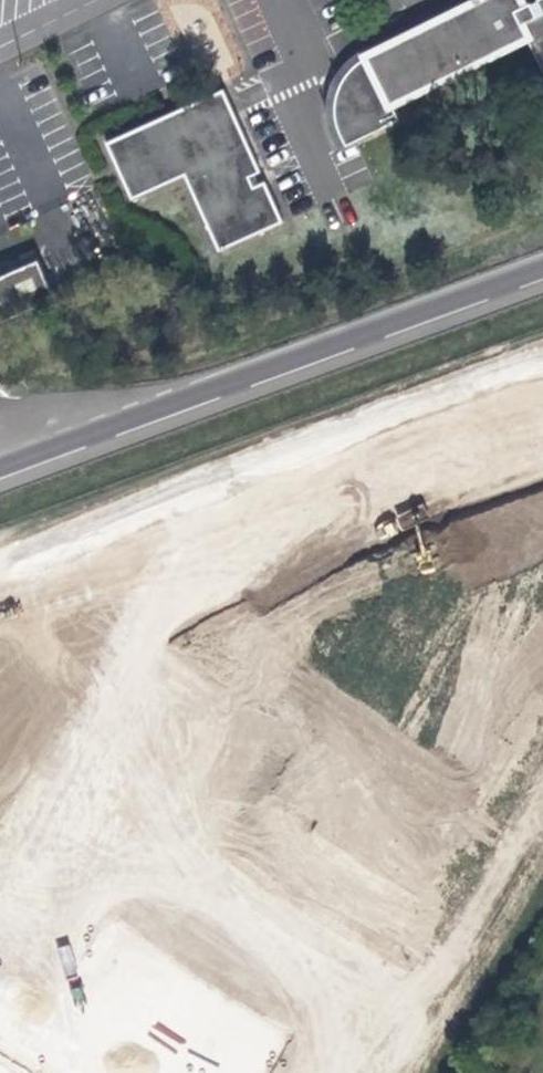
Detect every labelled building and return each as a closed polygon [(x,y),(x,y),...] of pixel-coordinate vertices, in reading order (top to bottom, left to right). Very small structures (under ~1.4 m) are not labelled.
[(468,64),(519,39),(542,88),(542,0),(533,0),(515,9),(511,0),(479,0),(452,14),(365,57),(356,61),(350,67),(343,74),(339,82),(335,93),(332,103),(332,111),(333,121),(335,128),(340,137),(345,145),(363,136),(398,119),(390,103),(468,64)] [(222,89),(106,142),(131,197),(184,173),(218,249),(281,220),(263,181),(258,183),(253,173),(259,171),(222,89)] [(30,260),(0,273),(0,320),(47,299),(30,260)]
